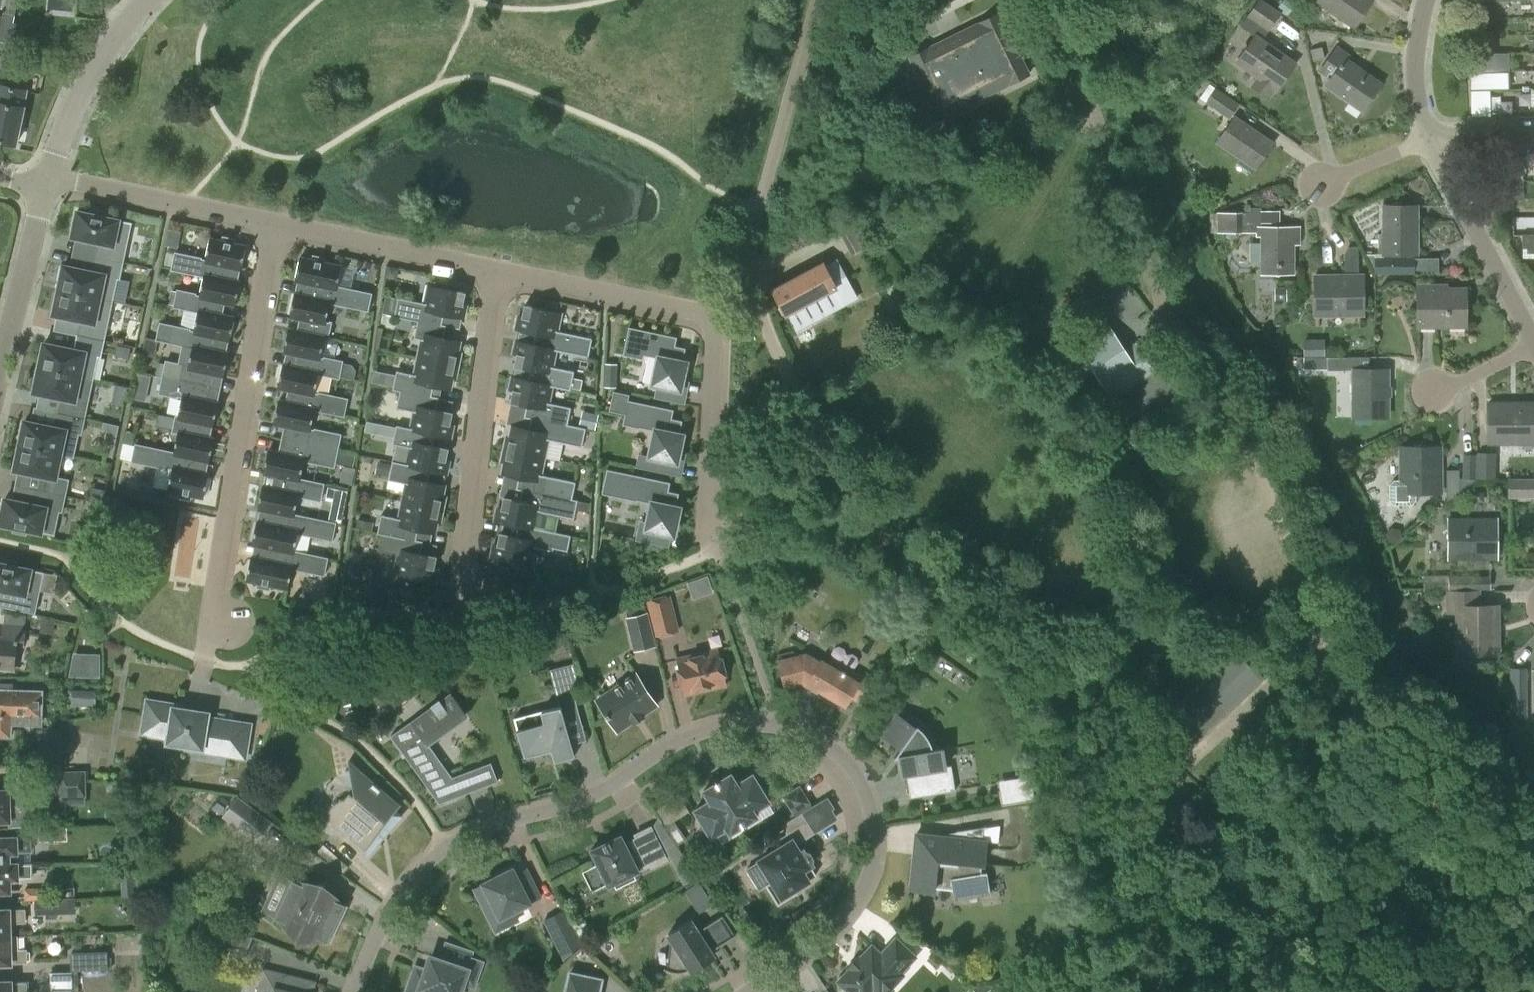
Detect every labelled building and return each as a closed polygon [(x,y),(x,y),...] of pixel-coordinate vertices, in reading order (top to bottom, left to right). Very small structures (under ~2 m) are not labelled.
[(3,2),(3,3),(0,23),(0,41),(9,43),(10,38),(20,40),(23,24),(14,22),(17,0),(3,0),(3,2)] [(1247,16),(1268,31),(1281,13),(1264,0),(1258,0),(1247,16)] [(1316,3),(1352,28),(1370,2),(1367,0),(1318,0),(1316,3)] [(910,57),(939,118),(1029,75),(1000,13),(910,57)] [(1254,38),(1236,65),(1256,79),(1251,87),(1269,99),(1274,91),(1275,92),(1294,66),(1261,43),(1254,38)] [(1335,51),(1319,74),(1330,82),(1325,88),(1361,112),(1379,86),(1344,62),(1346,59),(1335,51)] [(1477,61),(1484,61),(1484,70),(1504,69),(1504,52),(1476,53),(1477,61)] [(1509,81),(1509,71),(1474,72),(1475,90),(1499,89),(1499,82),(1509,81)] [(23,112),(24,108),(23,107),(27,91),(0,85),(0,142),(16,145),(21,124),(23,124),(25,113),(23,112)] [(1199,100),(1229,119),(1239,104),(1209,85),(1199,100)] [(1216,144),(1254,170),(1271,146),(1234,119),(1216,144)] [(1217,212),(1217,232),(1256,232),(1256,237),(1260,237),(1261,277),(1293,276),(1293,248),(1299,247),(1299,228),(1260,229),(1260,207),(1243,207),(1243,213),(1217,212)] [(1382,209),(1382,256),(1417,256),(1417,209),(1382,209)] [(99,243),(96,257),(122,263),(130,224),(131,224),(131,223),(103,217),(104,212),(92,210),(91,214),(76,211),(71,237),(99,243)] [(181,231),(169,229),(165,246),(178,248),(181,231)] [(174,252),(171,269),(239,283),(239,282),(227,279),(229,267),(240,269),(245,246),(232,244),(233,239),(222,237),(221,241),(208,239),(204,260),(200,259),(201,258),(174,252)] [(1351,268),(1364,268),(1363,244),(1350,245),(1351,268)] [(294,293),(293,294),(368,310),(372,294),(337,286),(341,266),(323,263),(324,258),(313,256),(312,260),(299,258),(295,280),(305,283),(303,295),(294,293)] [(62,266),(57,290),(112,301),(117,278),(119,279),(122,263),(96,257),(92,272),(62,266)] [(1375,257),(1375,274),(1414,274),(1414,257),(1375,257)] [(786,316),(811,302),(820,319),(857,299),(837,261),(825,268),(823,263),(772,290),(786,316)] [(177,290),(173,306),(233,319),(234,318),(221,315),(224,302),(235,304),(239,283),(171,269),(171,270),(203,276),(199,296),(195,295),(195,293),(177,290)] [(1313,317),(1361,317),(1361,276),(1314,276),(1313,317)] [(398,298),(394,316),(446,326),(446,325),(442,325),(444,315),(463,319),(466,305),(463,304),(465,293),(445,288),(445,284),(435,282),(434,286),(429,285),(425,304),(398,298)] [(1434,291),(1434,288),(1416,288),(1416,328),(1464,328),(1464,291),(1434,291)] [(80,320),(77,335),(104,341),(112,301),(57,290),(52,315),(80,320)] [(288,329),(287,330),(328,338),(332,322),(330,322),(330,323),(325,322),(329,303),(368,311),(368,310),(293,294),(289,316),(300,318),(297,331),(288,329)] [(516,340),(516,341),(589,357),(592,339),(557,331),(561,313),(556,312),(557,308),(546,305),(545,309),(525,305),(522,317),(519,316),(516,330),(535,334),(533,344),(516,340)] [(159,323),(156,339),(228,355),(228,353),(215,351),(218,338),(229,340),(233,319),(173,306),(173,307),(197,312),(193,331),(189,330),(189,329),(171,325),(159,323)] [(380,325),(393,327),(395,317),(382,314),(380,325)] [(422,340),(418,357),(458,366),(461,353),(457,352),(460,341),(444,337),(446,326),(394,316),(394,317),(418,321),(414,338),(422,340)] [(1080,379),(1089,393),(1086,394),(1096,409),(1112,399),(1112,400),(1154,372),(1135,343),(1125,350),(1105,320),(1060,351),(1078,379),(1092,370),(1093,371),(1080,379)] [(644,355),(658,358),(653,384),(680,390),(686,363),(683,362),(686,348),(675,346),(677,337),(629,327),(623,355),(643,360),(644,355)] [(282,365),(282,366),(339,378),(343,361),(324,357),(324,358),(319,358),(323,338),(328,339),(328,338),(287,330),(283,351),(294,353),(291,366),(282,365)] [(43,343),(38,368),(92,379),(97,356),(100,357),(104,341),(77,335),(74,350),(43,343)] [(165,361),(162,377),(210,387),(213,373),(223,376),(228,355),(156,339),(156,340),(192,348),(188,367),(183,366),(184,365),(165,361)] [(513,376),(512,377),(571,390),(574,372),(552,367),(556,351),(588,357),(589,357),(516,341),(514,354),(517,355),(515,366),(531,370),(528,379),(513,376)] [(117,346),(115,356),(128,359),(130,349),(117,346)] [(397,371),(393,389),(439,398),(431,396),(434,386),(449,389),(452,378),(455,378),(458,366),(418,357),(415,375),(397,371)] [(1347,358),(1327,358),(1327,371),(1348,370),(1347,358)] [(605,387),(616,388),(617,364),(606,364),(605,387)] [(278,400),(278,402),(317,410),(320,393),(319,393),(319,394),(314,393),(318,374),(339,378),(282,366),(278,386),(288,389),(286,402),(278,400)] [(60,398),(57,413),(84,418),(88,402),(75,400),(80,377),(92,380),(92,379),(38,368),(33,392),(60,398)] [(1386,371),(1353,371),(1353,419),(1386,419),(1386,371)] [(142,397),(151,399),(156,375),(147,373),(142,397)] [(175,416),(175,417),(213,425),(218,403),(207,401),(210,387),(162,377),(159,394),(177,397),(177,396),(181,397),(177,416),(175,416)] [(527,406),(524,417),(586,429),(586,428),(567,425),(571,408),(548,403),(552,386),(570,390),(571,390),(512,377),(510,390),(513,391),(511,402),(527,406)] [(397,425),(397,426),(451,438),(453,425),(450,424),(452,413),(436,409),(439,398),(393,389),(393,390),(400,391),(397,408),(415,412),(411,428),(397,425)] [(629,395),(614,391),(609,411),(625,414),(623,425),(641,429),(641,428),(655,431),(649,457),(677,463),(683,435),(680,435),(682,421),(672,419),(673,410),(628,400),(629,395)] [(285,425),(282,439),(338,451),(341,435),(312,429),(312,430),(308,429),(312,410),(317,410),(278,402),(274,423),(285,425)] [(1487,405),(1488,445),(1533,445),(1533,405),(1487,405)] [(579,426),(595,429),(598,415),(582,411),(579,426)] [(24,421),(19,445),(73,457),(78,434),(81,434),(84,418),(57,413),(54,427),(24,421)] [(135,444),(135,445),(209,461),(214,439),(203,437),(206,424),(213,426),(213,425),(175,417),(172,433),(173,433),(173,432),(177,433),(173,452),(135,444)] [(507,436),(505,449),(544,457),(559,461),(563,443),(582,447),(586,429),(524,417),(531,419),(529,429),(513,425),(511,437),(507,436)] [(393,461),(393,462),(447,474),(449,461),(446,460),(448,449),(432,445),(434,435),(450,439),(451,438),(397,426),(393,444),(411,448),(407,464),(393,461)] [(268,450),(263,472),(324,485),(324,484),(300,479),(304,459),(308,460),(308,461),(334,467),(335,463),(352,467),(355,455),(338,452),(338,451),(282,439),(279,453),(268,450)] [(41,476),(38,490),(65,496),(68,480),(56,477),(60,455),(73,458),(73,457),(19,445),(14,470),(41,476)] [(209,461),(135,445),(132,462),(167,469),(168,468),(172,469),(167,490),(180,492),(179,497),(190,499),(191,495),(204,497),(208,475),(197,473),(200,460),(209,462),(209,461)] [(1440,495),(1439,447),(1400,448),(1400,480),(1394,480),(1389,485),(1389,501),(1393,505),(1411,505),(1415,501),(1416,495),(1440,495)] [(519,478),(517,488),(578,501),(578,500),(572,499),(576,482),(541,475),(544,457),(505,449),(502,462),(505,463),(503,474),(519,478)] [(1476,455),(1476,478),(1496,478),(1496,453),(1477,453),(1477,455),(1476,455)] [(1462,478),(1476,478),(1476,455),(1462,454),(1462,478)] [(407,484),(403,501),(443,510),(445,497),(442,496),(444,484),(428,481),(430,471),(446,475),(447,474),(393,462),(389,480),(407,484)] [(651,504),(646,530),(673,535),(679,508),(676,507),(679,494),(668,491),(670,483),(607,469),(600,494),(636,501),(636,500),(651,504)] [(262,486),(258,508),(336,524),(336,523),(294,514),(298,495),(302,496),(302,497),(321,501),(324,485),(263,472),(263,473),(276,475),(273,488),(262,486)] [(1533,498),(1533,478),(1508,478),(1508,497),(1533,498)] [(498,508),(495,521),(570,536),(571,536),(535,528),(539,511),(574,519),(576,509),(588,512),(589,504),(577,502),(578,501),(517,488),(516,489),(522,490),(520,500),(504,497),(502,509),(498,508)] [(38,490),(35,505),(4,499),(0,520),(0,524),(14,527),(13,532),(25,535),(26,530),(54,536),(54,534),(59,511),(62,512),(65,496),(38,490)] [(382,515),(377,533),(423,542),(423,541),(416,540),(418,530),(434,533),(436,522),(440,522),(443,510),(403,501),(400,519),(382,515)] [(257,522),(252,544),(327,559),(328,558),(289,550),(293,531),(297,531),(296,533),(332,540),(336,524),(258,508),(270,511),(268,524),(257,522)] [(194,577),(203,512),(186,510),(178,575),(194,577)] [(570,536),(495,521),(495,522),(518,526),(516,536),(500,533),(498,545),(494,544),(491,558),(515,563),(515,567),(525,569),(526,565),(531,566),(535,547),(553,551),(553,548),(567,551),(570,536)] [(1496,562),(1496,521),(1448,521),(1448,562),(1496,562)] [(423,542),(377,533),(377,534),(404,539),(402,549),(400,549),(395,574),(400,575),(399,579),(409,581),(410,577),(434,582),(437,569),(434,568),(436,556),(421,553),(423,542)] [(327,559),(252,544),(265,547),(262,560),(251,557),(247,580),(259,582),(258,587),(270,589),(271,585),(283,587),(287,566),(291,567),(291,568),(324,575),(327,559)] [(7,609),(34,614),(43,573),(44,574),(44,572),(16,567),(17,562),(4,559),(3,564),(0,563),(0,590),(11,592),(7,609)] [(700,598),(719,591),(713,574),(693,581),(700,598)] [(1447,591),(1447,593),(1479,593),(1479,590),(1490,590),(1490,577),(1422,577),(1423,589),(1449,589),(1449,591),(1447,591)] [(1479,593),(1447,593),(1447,614),(1458,614),(1458,656),(1498,655),(1498,608),(1479,608),(1479,593)] [(671,596),(646,602),(655,637),(680,631),(671,596)] [(630,617),(626,618),(634,652),(656,646),(648,611),(646,612),(643,599),(627,606),(630,617)] [(0,637),(0,668),(13,669),(15,646),(25,647),(27,626),(2,624),(1,637),(0,637)] [(677,659),(685,695),(727,685),(718,649),(677,659)] [(1154,726),(1183,757),(1264,679),(1235,649),(1154,726)] [(76,676),(105,676),(105,651),(76,651),(76,676)] [(818,689),(834,699),(835,697),(842,701),(844,699),(848,701),(850,697),(856,700),(868,680),(859,675),(858,676),(846,669),(845,672),(843,670),(841,673),(822,661),(820,663),(806,655),(795,658),(793,651),(777,655),(785,687),(802,682),(817,691),(818,689)] [(573,664),(551,670),(555,690),(572,685),(571,682),(577,680),(573,664)] [(1527,717),(1527,669),(1510,669),(1510,718),(1527,717)] [(634,724),(643,718),(642,715),(657,705),(636,674),(596,700),(617,732),(633,722),(634,724)] [(318,696),(319,685),(307,683),(306,695),(318,696)] [(11,685),(0,685),(0,726),(11,726),(11,716),(18,716),(19,708),(37,708),(37,691),(11,690),(11,685)] [(71,690),(71,706),(96,707),(97,691),(71,690)] [(543,716),(516,724),(525,757),(551,750),(555,761),(575,756),(571,745),(564,715),(579,711),(575,697),(558,701),(560,706),(541,711),(543,716)] [(449,699),(393,739),(415,769),(414,769),(439,804),(441,803),(440,803),(464,794),(435,755),(436,754),(428,743),(462,718),(449,699)] [(175,709),(176,707),(148,702),(143,735),(170,739),(169,744),(203,749),(204,744),(232,748),(235,724),(208,719),(208,714),(175,709)] [(19,714),(19,723),(32,724),(32,717),(46,717),(46,714),(19,714)] [(883,736),(901,748),(894,758),(895,758),(900,757),(903,775),(928,771),(932,795),(956,791),(951,766),(946,767),(943,749),(933,750),(933,748),(931,743),(929,740),(928,737),(925,734),(924,731),(921,728),(919,727),(917,726),(916,728),(898,715),(898,714),(897,714),(882,736),(883,736)] [(366,856),(366,857),(402,816),(396,810),(400,806),(381,789),(380,789),(349,762),(348,762),(349,769),(345,770),(353,788),(354,795),(352,797),(349,795),(344,800),(342,800),(341,800),(339,801),(338,801),(336,802),(334,804),(333,805),(332,807),(330,809),(330,811),(329,813),(329,815),(329,817),(329,820),(329,821),(330,822),(331,824),(332,826),(334,829),(335,829),(337,831),(340,832),(343,833),(345,833),(346,833),(350,837),(349,838),(365,852),(366,856)] [(491,763),(480,767),(487,786),(498,781),(491,763)] [(60,772),(60,791),(60,797),(62,797),(83,797),(86,797),(86,771),(60,772)] [(737,784),(731,774),(704,791),(710,801),(695,810),(702,823),(701,828),(705,835),(710,836),(711,838),(727,828),(730,833),(757,816),(754,811),(769,802),(753,775),(737,784)] [(1030,775),(998,780),(1002,805),(1034,800),(1030,775)] [(799,787),(783,796),(793,812),(809,803),(799,787)] [(27,806),(26,791),(0,791),(0,821),(17,821),(17,806),(27,806)] [(271,821),(238,796),(223,817),(256,842),(271,821)] [(746,869),(758,889),(766,885),(778,905),(797,893),(794,889),(808,880),(801,870),(811,864),(803,851),(800,853),(795,845),(814,833),(802,813),(781,825),(787,834),(775,841),(779,848),(746,869)] [(653,825),(662,841),(671,837),(658,817),(653,825)] [(911,889),(933,891),(934,886),(952,888),(954,900),(991,895),(987,872),(984,873),(980,872),(981,863),(984,864),(986,841),(982,841),(984,828),(987,828),(987,826),(956,831),(956,832),(943,834),(943,836),(916,834),(911,889)] [(652,866),(667,859),(651,827),(635,835),(637,838),(626,844),(621,835),(591,850),(598,864),(583,872),(592,890),(609,881),(611,885),(616,882),(618,886),(636,877),(634,873),(640,870),(639,869),(651,864),(652,866)] [(8,865),(8,852),(16,852),(32,852),(31,838),(16,839),(0,839),(0,865),(8,865)] [(315,852),(342,875),(348,867),(322,845),(315,852)] [(0,865),(0,891),(9,891),(9,878),(33,878),(32,864),(8,865),(0,865)] [(483,905),(491,900),(500,918),(541,897),(526,868),(515,874),(513,869),(474,888),(483,905)] [(297,938),(312,933),(330,941),(346,906),(328,898),(323,883),(308,889),(291,880),(274,915),(292,923),(297,938)] [(698,882),(684,891),(699,913),(714,903),(698,882)] [(48,887),(24,888),(24,900),(34,900),(34,899),(48,898),(48,887)] [(48,898),(34,899),(34,900),(34,914),(56,913),(55,898),(48,898)] [(581,942),(564,909),(543,920),(563,960),(581,942)] [(18,937),(18,936),(9,936),(9,923),(26,923),(25,911),(0,911),(0,937),(18,937)] [(253,936),(206,918),(198,940),(244,958),(253,936)] [(668,971),(670,972),(673,972),(675,973),(678,973),(680,973),(683,972),(685,972),(688,971),(690,970),(692,972),(715,957),(711,951),(722,944),(709,924),(698,931),(690,919),(667,934),(675,946),(668,971)] [(0,937),(0,963),(10,963),(27,962),(27,949),(18,949),(18,937),(0,937)] [(850,969),(838,982),(845,988),(842,991),(843,991),(887,991),(903,975),(900,973),(915,957),(896,939),(881,955),(872,946),(860,959),(858,957),(848,967),(850,969)] [(463,981),(473,984),(480,963),(470,960),(472,954),(448,946),(442,961),(431,957),(426,972),(416,969),(408,991),(421,991),(422,989),(430,991),(459,991),(463,981)] [(108,968),(107,951),(70,952),(70,970),(108,968)] [(257,991),(313,991),(315,982),(263,969),(257,991)] [(50,991),(78,991),(78,970),(50,971),(50,991)] [(563,991),(601,991),(604,977),(567,970),(563,991)] [(28,982),(0,983),(0,991),(29,991),(28,982)]
